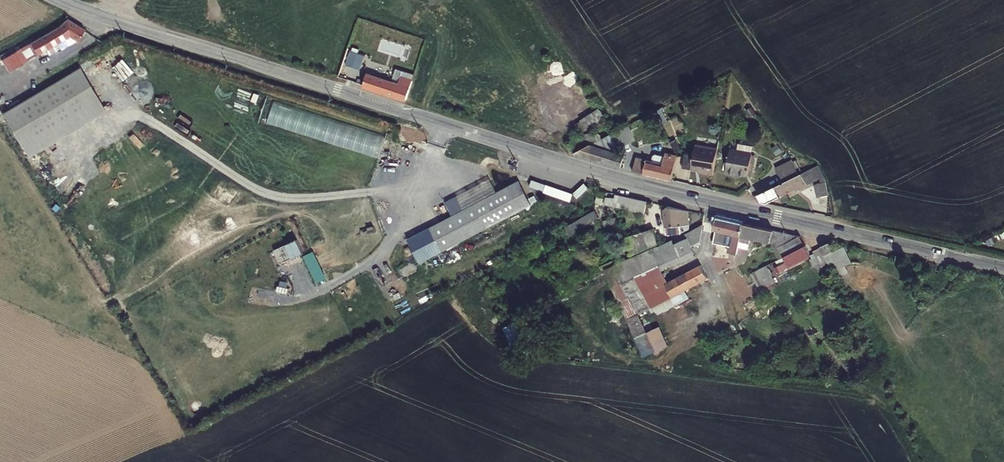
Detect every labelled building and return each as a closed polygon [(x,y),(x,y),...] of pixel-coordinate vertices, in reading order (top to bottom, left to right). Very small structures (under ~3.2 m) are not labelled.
[(56,30),(31,43),(37,54),(66,37),(75,42),(80,33),(61,22),(56,30)] [(360,60),(356,71),(365,74),(369,63),(360,60)] [(3,112),(30,156),(106,108),(79,65),(3,112)] [(407,100),(413,79),(402,76),(400,83),(369,73),(365,86),(407,100)] [(599,110),(574,122),(580,134),(605,121),(599,110)] [(617,150),(615,149),(592,142),(573,151),(623,167),(627,153),(617,150)] [(669,145),(666,159),(663,177),(673,180),(677,160),(677,147),(673,146),(669,145)] [(755,151),(732,149),(729,171),(752,173),(755,151)] [(663,177),(666,159),(656,157),(655,161),(638,156),(634,170),(663,177)] [(705,175),(714,176),(717,161),(695,157),(693,169),(706,171),(705,175)] [(752,198),(768,202),(794,189),(796,191),(810,184),(803,174),(752,198)] [(519,182),(473,205),(485,229),(531,205),(519,182)] [(599,203),(610,206),(612,194),(602,191),(599,203)] [(612,194),(610,206),(645,214),(647,203),(612,194)] [(689,229),(687,212),(665,206),(668,235),(682,233),(689,229)] [(566,235),(599,221),(594,209),(561,223),(566,235)] [(603,220),(605,226),(616,223),(616,217),(603,220)] [(715,230),(715,237),(725,239),(725,244),(730,245),(739,244),(744,224),(714,218),(713,229),(715,230)] [(689,239),(674,246),(680,256),(683,261),(696,255),(691,244),(704,238),(705,223),(685,234),(689,239)] [(739,244),(730,245),(730,251),(734,252),(734,254),(737,254),(738,246),(745,248),(746,242),(751,243),(752,239),(771,243),(774,231),(744,224),(739,244)] [(651,230),(623,240),(631,258),(660,247),(651,230)] [(781,247),(801,237),(800,236),(777,232),(776,237),(780,239),(775,241),(775,243),(778,249),(781,247)] [(672,241),(674,246),(689,239),(685,234),(679,238),(672,241)] [(806,247),(801,237),(781,247),(785,257),(806,247)] [(672,241),(660,247),(631,258),(613,267),(621,285),(657,267),(680,256),(674,246),(672,241)] [(775,243),(746,259),(749,264),(778,249),(775,243)] [(785,257),(776,261),(779,267),(776,269),(778,273),(811,257),(806,247),(785,257)] [(305,253),(316,281),(326,278),(315,249),(305,253)] [(810,262),(814,268),(827,261),(822,249),(813,252),(816,259),(810,262)] [(717,273),(730,266),(729,263),(736,260),(734,254),(730,254),(714,259),(712,260),(717,273)] [(701,264),(665,282),(672,296),(708,278),(701,264)] [(758,271),(767,288),(774,284),(766,266),(758,271)] [(621,285),(613,267),(605,270),(614,289),(621,285)] [(621,285),(628,299),(665,282),(657,267),(621,285)] [(258,270),(255,280),(283,288),(286,278),(258,270)] [(767,288),(758,271),(741,279),(744,285),(746,285),(748,286),(734,294),(741,308),(769,293),(767,288)] [(636,314),(672,296),(665,282),(628,299),(620,303),(627,319),(636,314)] [(627,319),(635,338),(646,333),(636,314),(627,319)]
